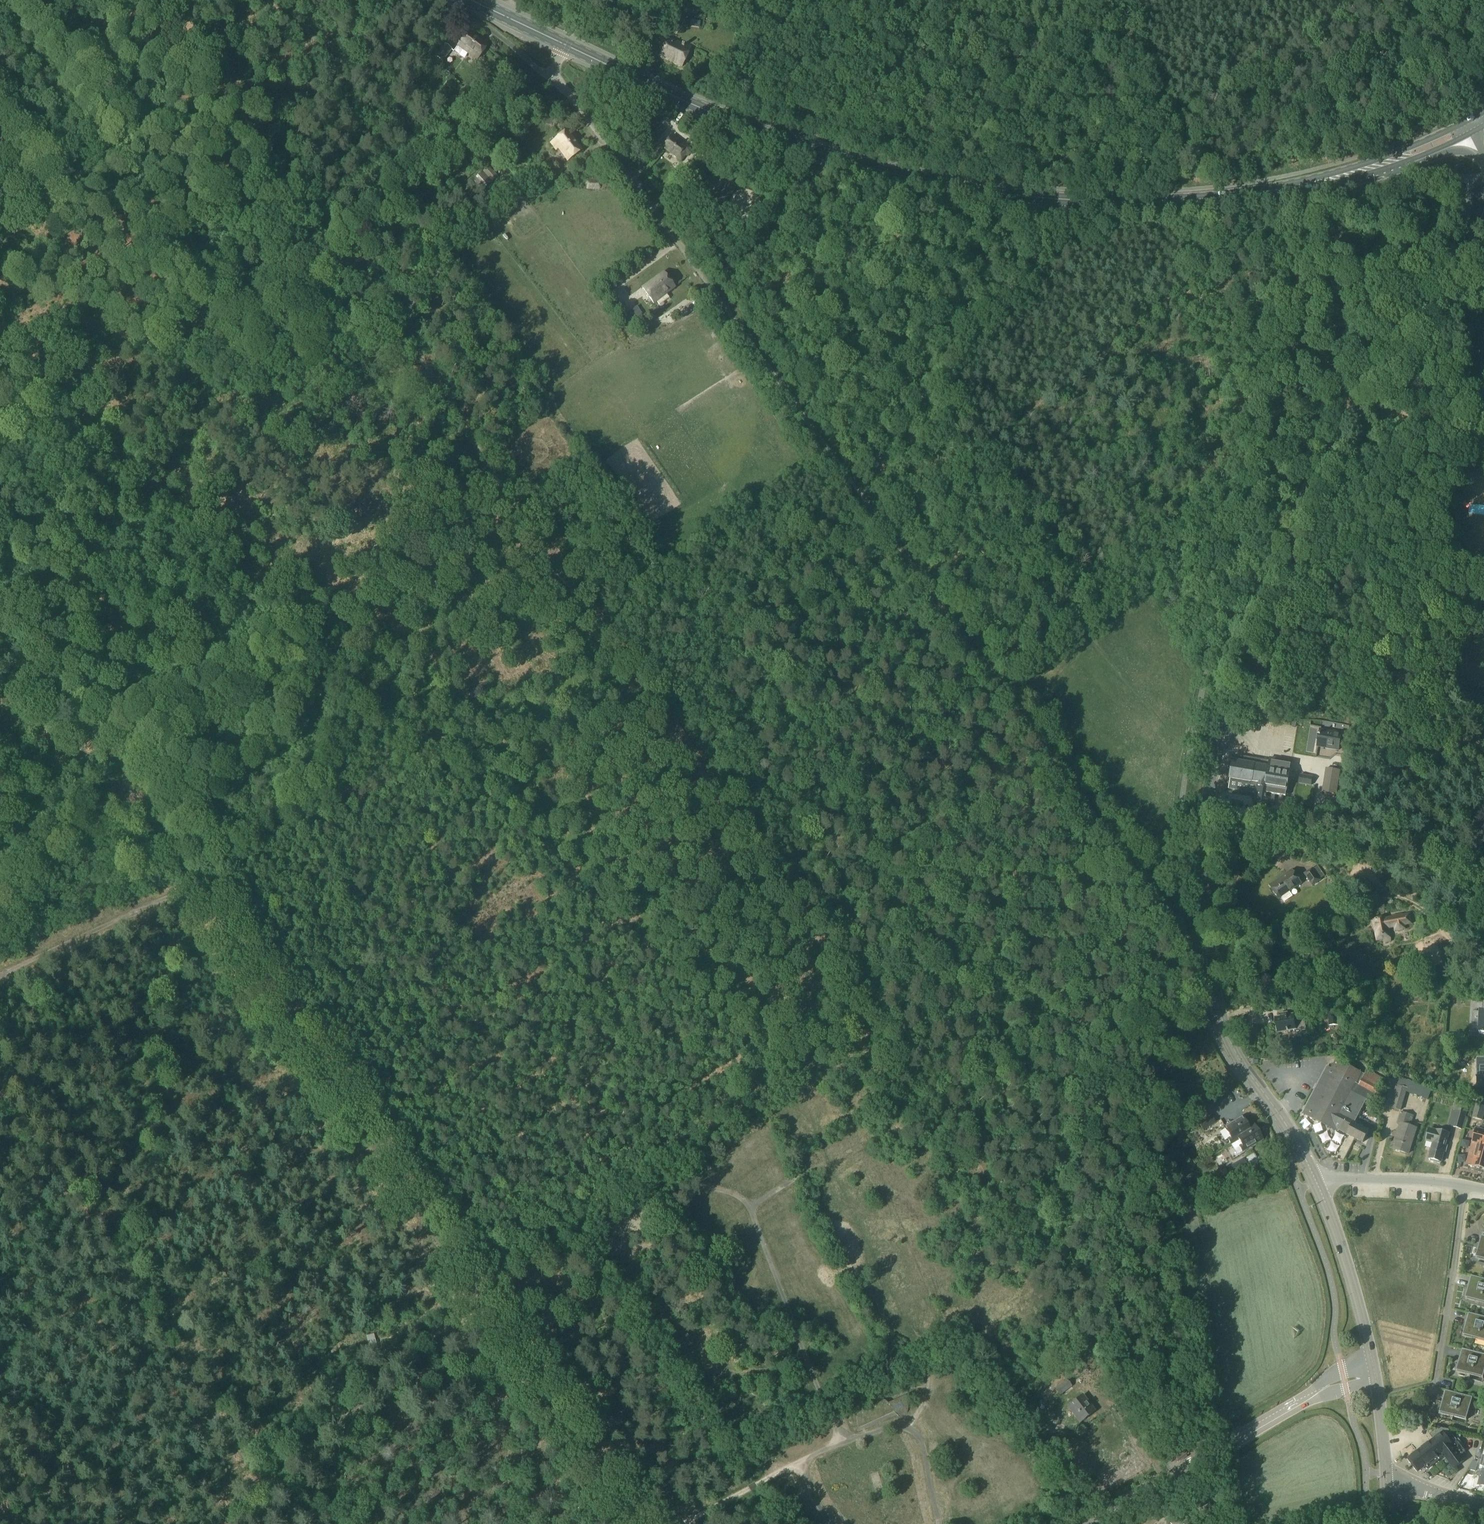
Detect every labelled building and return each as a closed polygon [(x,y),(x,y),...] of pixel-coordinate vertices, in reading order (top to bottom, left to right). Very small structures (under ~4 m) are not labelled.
[(669,5),(662,0),(649,19),(657,24),(669,5)] [(650,38),(656,41),(659,34),(653,31),(650,38)] [(467,33),(458,46),(477,60),(487,47),(467,33)] [(668,39),(659,58),(681,68),(690,49),(668,39)] [(445,44),(435,57),(443,63),(452,49),(445,44)] [(454,96),(447,102),(454,110),(461,103),(454,96)] [(567,131),(551,143),(556,150),(557,149),(567,162),(582,151),(567,131)] [(680,160),(679,161),(681,162),(685,155),(688,157),(692,151),(689,150),(689,149),(680,143),(671,136),(662,147),(680,160)] [(707,166),(701,173),(709,178),(714,170),(707,166)] [(491,182),(482,172),(474,180),(483,190),(491,182)] [(587,189),(601,189),(601,181),(587,181),(587,189)] [(722,207),(737,188),(728,181),(713,200),(722,207)] [(642,288),(653,304),(674,289),(662,273),(642,288)] [(1320,736),(1318,747),(1339,750),(1341,734),(1321,730),(1320,735),(1319,734),(1318,736),(1320,736)] [(1230,780),(1229,790),(1256,794),(1254,803),(1269,805),(1274,806),(1275,796),(1286,798),(1287,793),(1290,771),(1289,771),(1291,763),(1292,762),(1272,759),(1272,761),(1269,761),(1268,767),(1263,767),(1260,766),(1261,761),(1250,759),(1250,762),(1246,761),(1243,763),(1233,762),(1230,780)] [(1340,771),(1326,769),(1322,793),(1336,795),(1340,771)] [(1312,778),(1300,776),(1299,784),(1311,786),(1312,778)] [(1327,802),(1324,820),(1334,822),(1337,804),(1327,802)] [(1317,866),(1313,869),(1305,874),(1313,886),(1321,881),(1320,879),(1324,876),(1317,866)] [(1279,899),(1281,898),(1284,902),(1292,896),(1290,892),(1302,884),(1292,871),(1270,886),(1279,899)] [(1372,920),(1376,940),(1383,939),(1383,942),(1389,941),(1387,928),(1394,927),(1395,931),(1396,930),(1396,932),(1402,931),(1402,929),(1404,929),(1403,925),(1410,924),(1408,915),(1401,916),(1401,915),(1392,917),(1392,918),(1385,919),(1385,918),(1372,920)] [(1419,954),(1425,950),(1424,949),(1420,942),(1414,946),(1419,954)] [(1433,945),(1424,949),(1433,966),(1442,961),(1433,945)] [(1338,1026),(1338,1008),(1325,1008),(1326,1016),(1329,1015),(1329,1026),(1338,1026)] [(1303,1018),(1299,1018),(1299,1017),(1293,1018),(1293,1016),(1287,1017),(1287,1014),(1280,1015),(1281,1018),(1276,1019),(1277,1027),(1276,1028),(1276,1031),(1278,1032),(1278,1034),(1294,1031),(1294,1032),(1305,1030),(1303,1018)] [(1339,1131),(1347,1135),(1365,1100),(1366,1100),(1375,1105),(1387,1081),(1368,1071),(1365,1076),(1337,1061),(1332,1070),(1327,1068),(1303,1114),(1338,1132),(1339,1131)] [(1401,1111),(1407,1089),(1396,1086),(1394,1095),(1396,1095),(1392,1109),(1401,1111)] [(1473,1118),(1483,1121),(1483,1116),(1483,1100),(1478,1098),(1473,1118)] [(1355,1122),(1366,1100),(1365,1100),(1347,1135),(1349,1136),(1349,1137),(1356,1140),(1356,1141),(1360,1143),(1360,1142),(1363,1144),(1369,1132),(1356,1126),(1357,1123),(1355,1122)] [(1448,1127),(1452,1128),(1462,1130),(1468,1105),(1457,1102),(1454,1112),(1452,1111),(1448,1127)] [(1408,1155),(1416,1129),(1410,1127),(1413,1117),(1401,1113),(1398,1123),(1400,1124),(1396,1138),(1397,1139),(1394,1150),(1408,1155)] [(1211,1117),(1199,1124),(1203,1130),(1215,1123),(1211,1117)] [(1241,1131),(1248,1127),(1242,1117),(1224,1128),(1230,1138),(1227,1139),(1231,1144),(1238,1140),(1244,1136),(1241,1131)] [(1262,1140),(1257,1131),(1258,1130),(1256,1125),(1254,1126),(1253,1124),(1248,1127),(1241,1131),(1244,1136),(1238,1140),(1241,1146),(1239,1147),(1242,1152),(1262,1140)] [(1483,1125),(1482,1131),(1475,1129),(1466,1165),(1474,1167),(1473,1171),(1483,1174),(1483,1125)] [(1426,1142),(1433,1144),(1429,1160),(1431,1160),(1431,1162),(1434,1163),(1435,1162),(1441,1163),(1444,1153),(1445,1153),(1447,1147),(1446,1147),(1449,1135),(1429,1130),(1426,1142)] [(1343,1137),(1335,1139),(1334,1133),(1325,1135),(1329,1149),(1335,1148),(1337,1155),(1347,1152),(1343,1137)] [(767,1165),(773,1162),(766,1151),(761,1154),(767,1165)] [(728,1171),(738,1168),(735,1157),(725,1160),(728,1171)] [(1243,1159),(1231,1166),(1234,1172),(1246,1165),(1243,1159)] [(1185,1165),(1178,1168),(1181,1173),(1187,1169),(1185,1165)] [(776,1166),(770,1170),(777,1183),(783,1179),(776,1166)] [(820,1193),(823,1201),(828,1200),(825,1191),(820,1193)] [(693,1200),(688,1210),(694,1213),(699,1203),(693,1200)] [(1189,1222),(1186,1209),(1181,1210),(1184,1223),(1189,1222)] [(791,1219),(786,1224),(792,1231),(797,1226),(791,1219)] [(801,1249),(810,1245),(806,1236),(797,1240),(801,1249)] [(1475,1259),(1483,1261),(1483,1236),(1481,1236),(1478,1248),(1478,1247),(1475,1259)] [(800,1262),(806,1274),(813,1270),(806,1258),(800,1262)] [(1465,1299),(1483,1304),(1483,1279),(1471,1276),(1468,1288),(1465,1299)] [(830,1299),(836,1309),(844,1304),(838,1294),(830,1299)] [(1469,1313),(1466,1325),(1465,1325),(1462,1336),(1483,1342),(1483,1317),(1469,1313)] [(1459,1361),(1456,1372),(1483,1379),(1483,1376),(1483,1355),(1462,1349),(1459,1361)] [(1068,1379),(1067,1380),(1055,1387),(1054,1388),(1060,1395),(1063,1393),(1072,1387),(1073,1387),(1068,1379)] [(1442,1403),(1439,1414),(1466,1421),(1472,1398),(1445,1391),(1442,1403)] [(885,1401),(857,1413),(858,1428),(893,1412),(899,1417),(907,1413),(907,1395),(888,1403),(885,1401)] [(1082,1396),(1068,1406),(1080,1422),(1094,1412),(1082,1396)] [(948,1413),(943,1420),(949,1426),(955,1419),(948,1413)] [(974,1437),(964,1429),(961,1432),(954,1426),(950,1431),(959,1438),(962,1434),(970,1441),(974,1437)] [(821,1431),(812,1436),(816,1442),(825,1437),(821,1431)] [(1443,1432),(1409,1458),(1419,1471),(1425,1467),(1427,1471),(1443,1458),(1441,1455),(1442,1454),(1450,1464),(1454,1469),(1463,1462),(1459,1457),(1465,1452),(1451,1434),(1446,1437),(1443,1432)] [(975,1440),(972,1448),(981,1451),(983,1443),(975,1440)] [(1187,1440),(1172,1454),(1177,1461),(1185,1455),(1190,1450),(1187,1440)] [(998,1447),(994,1452),(1004,1458),(1007,1453),(998,1447)] [(1016,1477),(1024,1470),(1019,1464),(1011,1471),(1016,1477)]
